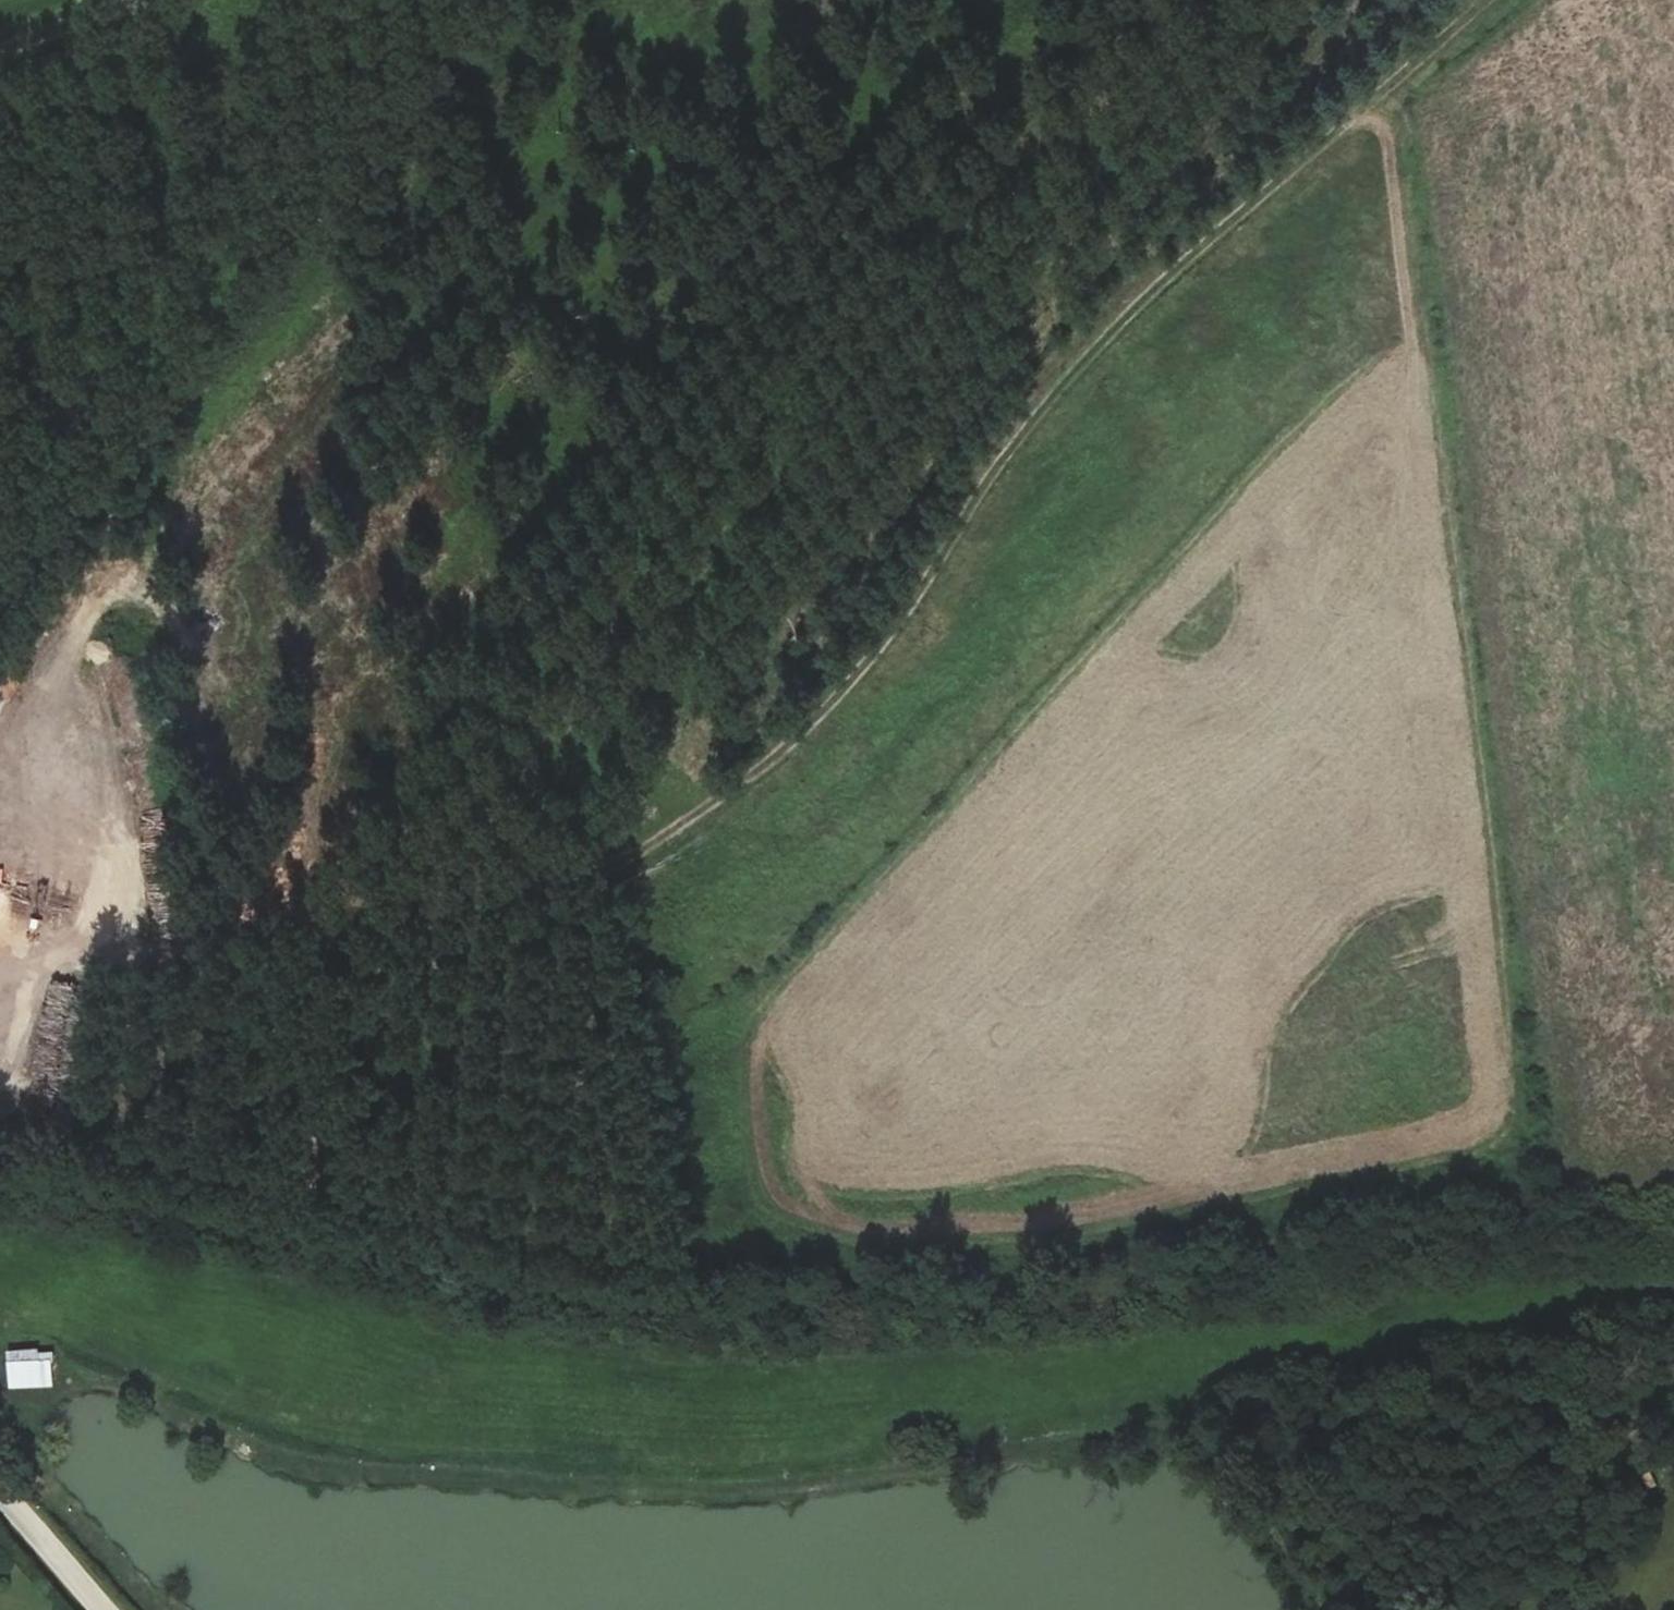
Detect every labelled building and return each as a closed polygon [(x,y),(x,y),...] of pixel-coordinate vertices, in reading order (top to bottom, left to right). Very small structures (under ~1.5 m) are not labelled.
[(6,1350),(6,1388),(53,1388),(53,1350),(6,1350)]
